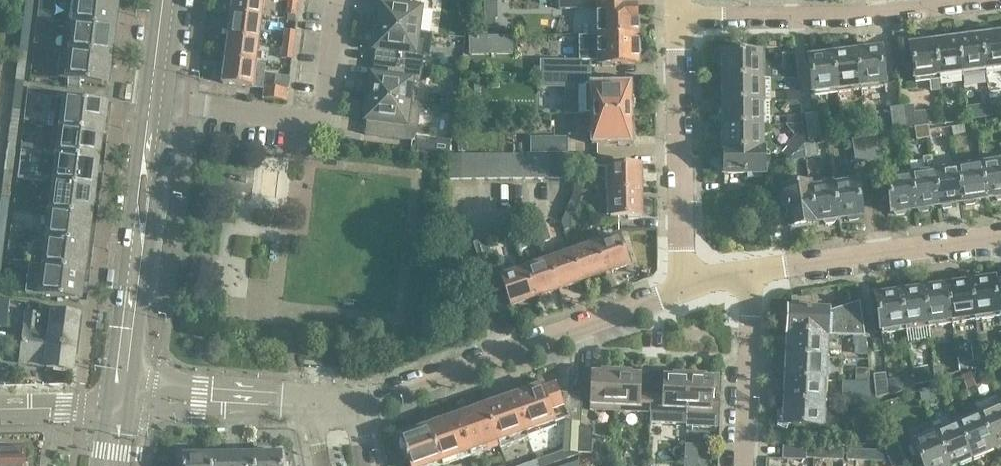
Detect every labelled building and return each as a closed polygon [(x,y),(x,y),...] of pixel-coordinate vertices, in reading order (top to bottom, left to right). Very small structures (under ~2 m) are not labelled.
[(34,0),(25,0),(23,16),(32,17),(34,0)] [(53,17),(56,0),(41,0),(38,14),(53,17)] [(118,0),(73,0),(70,22),(114,28),(118,0)] [(265,0),(233,0),(231,15),(263,18),(265,0)] [(274,0),(288,2),(286,14),(291,15),(291,22),(294,23),(297,3),(298,0),(274,0)] [(381,3),(379,3),(378,12),(374,12),(373,26),(432,33),(436,0),(382,0),(381,3)] [(559,9),(584,9),(584,0),(558,0),(559,9)] [(596,35),(638,34),(638,30),(639,29),(639,25),(638,24),(637,5),(596,6),(596,35)] [(260,41),(263,18),(231,15),(228,37),(260,41)] [(28,45),(32,17),(23,16),(20,44),(28,45)] [(111,56),(114,28),(70,22),(67,50),(111,56)] [(417,54),(420,32),(373,26),(371,40),(375,41),(373,50),(375,50),(374,63),(423,69),(423,68),(421,68),(421,55),(417,54)] [(296,31),(283,29),(282,44),(294,45),(296,31)] [(999,31),(991,32),(989,36),(979,37),(984,74),(1000,72),(1000,33),(999,31)] [(590,73),(590,62),(598,62),(598,64),(639,63),(639,58),(640,54),(640,44),(638,41),(638,34),(596,35),(581,35),(581,60),(540,60),(540,73),(590,73)] [(984,74),(979,37),(977,34),(969,35),(967,39),(956,40),(960,77),(984,74)] [(469,55),(490,55),(513,55),(512,36),(468,37),(469,55)] [(257,64),(260,41),(228,37),(227,47),(223,46),(222,59),(226,59),(225,60),(257,64)] [(960,77),(956,40),(953,37),(945,38),(943,42),(934,43),(939,80),(960,77)] [(939,80),(934,43),(925,44),(921,41),(913,42),(911,46),(910,46),(914,81),(915,81),(915,83),(929,81),(930,91),(940,90),(939,80)] [(23,85),(28,45),(20,44),(15,84),(23,85)] [(282,44),(280,58),(292,59),(294,45),(282,44)] [(861,90),(884,88),(884,86),(885,86),(880,49),(856,52),(860,89),(861,90)] [(107,85),(111,56),(67,50),(63,78),(65,79),(107,85)] [(861,90),(860,89),(856,52),(833,55),(837,93),(861,90)] [(723,80),(765,80),(798,80),(795,54),(782,54),(782,70),(764,70),(764,53),(763,53),(723,54),(723,57),(721,58),(721,67),(723,69),(723,80)] [(813,96),(837,93),(833,55),(808,58),(813,95),(813,96)] [(262,65),(257,64),(225,60),(223,83),(254,88),(254,87),(259,87),(262,65)] [(422,70),(423,69),(374,63),(372,75),(370,75),(369,84),(365,83),(363,98),(418,104),(410,103),(413,81),(418,82),(421,69),(422,70)] [(590,84),(590,73),(540,73),(540,74),(554,74),(555,88),(564,87),(564,115),(589,114),(631,114),(630,84),(590,84)] [(287,89),(288,77),(278,75),(277,88),(264,86),(263,99),(285,102),(287,89)] [(723,102),(765,102),(765,80),(723,80),(723,81),(721,83),(721,91),(723,93),(723,102)] [(788,101),(799,101),(800,101),(799,92),(788,92),(788,101)] [(418,105),(418,104),(363,98),(362,112),(366,112),(364,121),(366,122),(365,135),(413,141),(413,140),(412,140),(415,133),(417,125),(417,121),(417,113),(416,105),(418,105)] [(59,127),(108,134),(112,104),(105,103),(105,105),(63,100),(59,127)] [(724,126),(765,126),(765,102),(723,102),(723,105),(722,107),(722,115),(724,117),(724,126)] [(928,126),(930,126),(928,111),(914,112),(913,105),(901,107),(904,129),(914,128),(928,126)] [(892,131),(904,129),(901,107),(890,108),(892,131)] [(789,125),(803,125),(801,109),(789,110),(789,125)] [(944,123),(955,122),(954,112),(943,114),(944,123)] [(808,140),(820,139),(817,113),(804,114),(808,140)] [(589,114),(590,144),(632,144),(631,114),(589,114)] [(7,149),(15,150),(19,122),(10,121),(7,149)] [(766,149),(766,147),(765,147),(765,126),(724,126),(724,128),(722,130),(722,138),(724,140),(724,150),(766,149)] [(914,128),(916,141),(930,139),(928,126),(914,128)] [(104,161),(108,134),(59,127),(55,155),(104,161)] [(805,143),(803,129),(803,127),(786,146),(787,147),(782,153),(790,160),(795,154),(795,155),(805,143)] [(863,138),(866,163),(881,161),(877,135),(863,138)] [(561,154),(568,154),(568,137),(530,138),(530,154),(536,154),(549,154),(561,154)] [(449,155),(450,141),(429,138),(428,146),(428,153),(449,155)] [(849,166),(855,165),(866,163),(863,138),(851,139),(851,140),(843,142),(844,151),(847,150),(849,166)] [(724,174),(747,174),(747,179),(762,179),(762,174),(766,174),(766,172),(770,172),(770,160),(769,159),(769,149),(766,149),(724,150),(724,174)] [(55,155),(55,157),(20,152),(17,179),(41,182),(101,189),(104,161),(55,155)] [(487,180),(499,179),(499,154),(486,155),(487,179),(487,180)] [(499,179),(512,179),(511,154),(499,154),(499,179)] [(512,179),(524,179),(524,154),(511,154),(512,179)] [(524,179),(536,179),(536,154),(530,154),(524,154),(524,179)] [(536,179),(549,179),(549,154),(536,154),(536,179)] [(549,179),(561,179),(561,154),(549,154),(549,179)] [(573,179),(573,154),(568,154),(561,154),(561,179),(573,179)] [(591,154),(573,154),(573,179),(573,192),(582,192),(582,177),(591,177),(591,154)] [(450,180),(462,180),(462,179),(461,155),(449,155),(449,180),(450,180)] [(462,180),(474,180),(474,179),(474,155),(461,155),(462,179),(462,180)] [(474,180),(487,180),(487,179),(486,155),(474,155),(474,179),(474,180)] [(963,202),(957,165),(956,165),(955,159),(949,159),(950,166),(934,169),(934,170),(939,206),(942,209),(951,208),(952,204),(963,202)] [(979,162),(985,199),(994,198),(997,201),(1000,200),(1000,159),(979,162)] [(975,201),(985,199),(979,162),(957,165),(963,202),(965,205),(974,204),(975,201)] [(641,191),(640,175),(640,166),(607,166),(608,191),(641,191)] [(939,206),(934,170),(934,169),(911,172),(916,209),(919,212),(927,211),(929,208),(939,206)] [(906,211),(916,209),(911,172),(885,176),(885,177),(886,177),(891,213),(892,213),(896,216),(904,215),(906,211)] [(858,220),(859,216),(861,216),(856,179),(836,181),(836,183),(841,219),(846,218),(849,221),(858,220)] [(841,219),(836,183),(836,181),(812,185),(812,182),(809,183),(815,222),(822,221),(825,224),(834,223),(835,219),(841,219)] [(97,217),(101,189),(41,182),(37,210),(48,211),(97,217)] [(815,224),(815,222),(809,183),(781,186),(782,190),(780,190),(782,206),(786,205),(790,228),(815,224)] [(608,191),(608,217),(628,216),(628,219),(639,219),(639,216),(641,216),(641,191),(608,191)] [(582,195),(582,192),(573,192),(570,201),(578,205),(582,195)] [(573,216),(578,205),(570,201),(565,212),(573,216)] [(8,206),(0,205),(0,234),(6,235),(7,226),(6,226),(8,206)] [(94,245),(97,217),(48,211),(45,238),(45,239),(94,245)] [(568,229),(573,216),(565,212),(561,222),(564,230),(568,229)] [(542,243),(551,240),(546,227),(538,230),(542,243)] [(594,242),(605,273),(629,265),(618,234),(594,242)] [(519,251),(527,248),(522,235),(514,238),(519,251)] [(45,239),(45,238),(35,237),(31,265),(30,265),(90,273),(94,245),(45,239)] [(485,279),(490,277),(497,274),(486,239),(473,243),(485,279)] [(582,281),(605,273),(594,242),(571,250),(582,281)] [(558,289),(582,281),(571,250),(547,258),(558,289)] [(535,298),(558,289),(547,258),(524,267),(535,298)] [(86,302),(90,273),(30,265),(26,293),(80,300),(80,302),(86,302)] [(511,306),(535,298),(524,267),(500,275),(511,306)] [(968,283),(974,320),(999,317),(999,315),(993,279),(991,280),(991,277),(979,279),(979,281),(968,283)] [(974,320),(968,283),(968,280),(955,282),(956,285),(945,286),(950,324),(974,320)] [(950,324),(945,286),(944,284),(932,286),(932,288),(921,290),(927,327),(950,324)] [(927,327),(921,290),(921,287),(909,289),(909,292),(899,293),(904,330),(927,327)] [(904,330),(899,293),(889,295),(888,292),(876,294),(876,296),(875,296),(880,333),(881,333),(881,334),(904,330)] [(6,327),(9,299),(0,298),(0,327),(6,327)] [(826,336),(830,336),(865,336),(860,301),(858,301),(859,303),(827,313),(827,311),(788,309),(787,334),(788,334),(826,336)] [(26,312),(28,312),(21,362),(47,366),(46,368),(71,372),(79,316),(53,313),(41,311),(42,304),(28,302),(26,312)] [(830,336),(826,336),(788,334),(788,343),(786,343),(785,355),(787,355),(829,357),(830,336)] [(864,351),(864,338),(849,337),(849,350),(864,351)] [(828,380),(829,357),(787,355),(787,366),(785,366),(784,378),(786,378),(828,380)] [(959,370),(978,367),(977,355),(957,358),(959,370)] [(914,384),(932,381),(929,365),(911,368),(914,384)] [(934,379),(945,377),(943,367),(933,369),(934,379)] [(615,411),(617,371),(601,371),(601,373),(592,373),(590,409),(615,411)] [(650,412),(652,372),(640,371),(640,372),(617,371),(615,411),(650,412)] [(686,414),(688,375),(665,374),(665,372),(652,372),(650,412),(686,414)] [(859,381),(869,382),(869,374),(859,373),(859,381)] [(907,376),(886,380),(885,373),(873,375),(876,399),(911,388),(907,376)] [(965,385),(972,382),(968,373),(962,376),(965,385)] [(688,375),(686,425),(714,425),(716,379),(704,378),(704,375),(688,375)] [(827,403),(828,380),(786,378),(786,389),(784,389),(783,401),(785,401),(827,403)] [(869,395),(869,382),(859,381),(858,394),(869,395)] [(551,423),(538,386),(536,385),(530,387),(529,390),(523,392),(535,429),(551,423)] [(538,386),(551,423),(567,418),(555,385),(543,389),(542,385),(539,386),(538,386)] [(917,391),(922,403),(930,401),(926,388),(917,391)] [(914,406),(922,403),(917,391),(910,394),(914,406)] [(520,434),(535,429),(523,392),(507,398),(520,434)] [(505,440),(520,434),(507,398),(496,402),(495,400),(491,401),(505,440)] [(489,445),(505,440),(491,401),(488,402),(488,404),(481,407),(480,405),(476,407),(489,445)] [(826,427),(827,403),(785,401),(785,412),(783,412),(782,424),(784,424),(784,426),(826,427)] [(998,404),(978,412),(993,449),(1000,445),(1000,411),(998,404)] [(474,451),(489,445),(476,407),(473,408),(472,410),(461,414),(474,451)] [(983,453),(993,449),(978,412),(956,421),(971,458),(973,457),(974,460),(985,456),(983,453)] [(459,456),(474,451),(461,414),(446,419),(459,456)] [(443,462),(459,456),(446,419),(440,421),(438,420),(431,422),(431,425),(443,462)] [(971,458),(956,421),(934,430),(934,432),(949,465),(952,465),(959,463),(960,465),(971,461),(970,459),(971,458)] [(561,452),(564,460),(577,455),(577,453),(579,423),(564,422),(562,451),(561,452)] [(443,462),(431,425),(415,430),(428,465),(431,465),(443,462)] [(591,453),(592,428),(579,428),(578,453),(591,453)] [(415,430),(398,436),(409,465),(428,465),(415,430)] [(934,432),(934,430),(912,440),(912,441),(913,445),(911,446),(915,456),(918,455),(922,465),(949,465),(934,432)] [(872,446),(873,432),(848,431),(847,445),(872,446)] [(700,442),(686,441),(685,465),(699,465),(700,442)] [(805,460),(805,458),(806,447),(783,446),(782,459),(805,460)] [(854,460),(854,465),(868,465),(868,461),(889,462),(891,465),(903,465),(905,465),(897,446),(885,446),(884,451),(846,449),(846,460),(854,460)] [(806,447),(805,458),(842,460),(843,449),(806,447)] [(24,449),(0,449),(0,465),(24,465),(24,449)] [(548,465),(564,460),(561,452),(545,457),(548,465)] [(253,453),(211,454),(211,465),(253,465),(253,453)] [(282,453),(253,453),(253,465),(282,465),(282,453)] [(211,454),(182,455),(182,465),(211,465),(211,454)] [(548,465),(545,457),(530,463),(531,465),(547,465),(548,465)]
